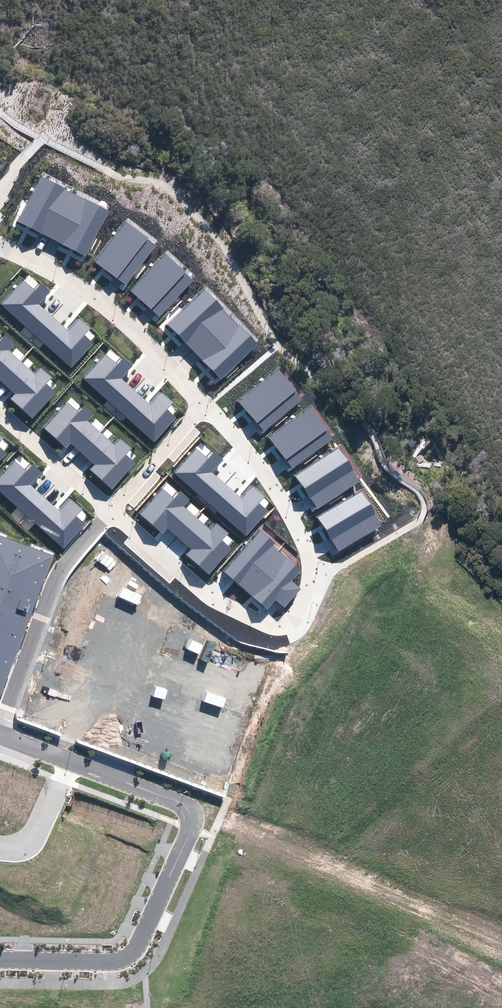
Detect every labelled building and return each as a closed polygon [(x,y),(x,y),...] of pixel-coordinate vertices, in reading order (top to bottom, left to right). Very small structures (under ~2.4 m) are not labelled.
[(42,173),(20,218),(73,244),(91,253),(113,208),(42,173)] [(128,218),(95,259),(126,284),(159,243),(128,218)] [(165,256),(130,295),(159,321),(194,282),(165,256)] [(50,292),(41,283),(35,290),(24,280),(2,304),(71,368),(94,344),(84,335),(90,329),(79,318),(68,331),(39,304),(50,292)] [(207,286),(169,319),(209,363),(222,377),(260,343),(207,286)] [(15,394),(11,399),(32,419),(56,392),(46,383),(52,378),(41,368),(35,374),(9,350),(14,344),(5,336),(0,341),(0,380),(15,394)] [(133,366),(124,358),(117,365),(106,354),(84,378),(153,442),(176,418),(167,409),(173,403),(161,392),(150,405),(121,378),(133,366)] [(277,367),(237,401),(263,430),(303,396),(277,367)] [(79,412),(67,402),(44,427),(66,448),(71,443),(95,464),(90,470),(112,489),(136,463),(126,454),(131,448),(121,438),(115,445),(89,420),(94,415),(85,406),(79,412)] [(309,405),(267,436),(291,468),(333,436),(309,405)] [(336,444),(293,474),(315,506),(359,477),(336,444)] [(196,449),(175,473),(246,536),(269,511),(259,503),(265,497),(253,487),(243,499),(213,472),(224,460),(214,451),(208,459),(196,449)] [(34,464),(27,471),(16,460),(0,478),(0,490),(63,548),(86,524),(77,515),(83,509),(71,498),(60,511),(31,484),(43,472),(34,464)] [(175,498),(163,487),(139,513),(162,534),(167,529),(191,550),(186,555),(207,575),(232,549),(222,540),(227,534),(217,524),(211,531),(184,506),(190,500),(180,492),(175,498)] [(360,489),(315,516),(336,550),(381,523),(360,489)] [(261,531),(225,572),(267,609),(276,600),(285,608),(301,589),(292,581),(301,571),(272,546),(275,543),(261,531)] [(54,556),(0,536),(0,699),(54,556)]
